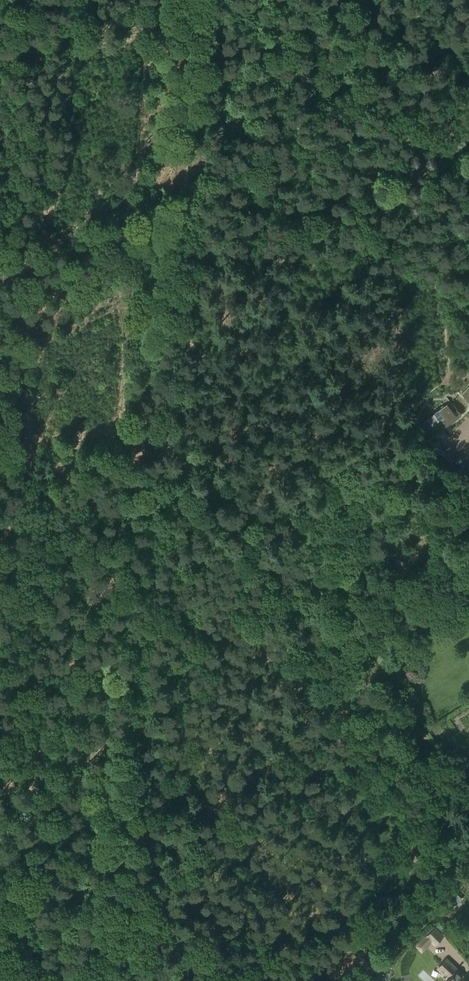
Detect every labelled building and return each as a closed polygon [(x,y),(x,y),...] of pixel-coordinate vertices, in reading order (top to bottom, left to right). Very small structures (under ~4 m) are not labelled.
[(448,424),(460,415),(449,401),(418,426),(429,440),(445,427),(443,424),(446,422),(448,424)] [(454,908),(457,904),(451,898),(447,902),(454,908)] [(416,947),(421,951),(431,941),(435,945),(443,936),(434,928),(416,947)] [(184,970),(194,969),(192,956),(182,957),(184,970)] [(462,980),(464,978),(457,971),(458,970),(446,959),(437,968),(442,973),(443,972),(446,974),(443,977),(447,980),(446,980),(464,980),(462,980)]
